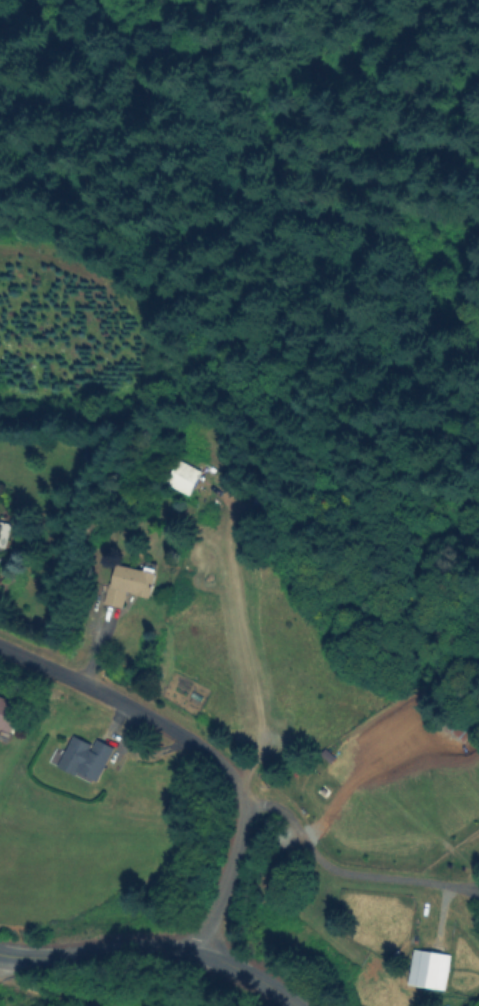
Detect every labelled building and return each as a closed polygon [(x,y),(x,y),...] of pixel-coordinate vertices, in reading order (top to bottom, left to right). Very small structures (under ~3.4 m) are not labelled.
[(202,471),(189,495),(168,483),(182,460),(202,471)] [(1,538),(0,542),(0,522),(12,524),(9,540),(1,538)] [(158,576),(151,597),(127,589),(121,605),(108,600),(120,565),(158,576)] [(11,733),(0,728),(0,697),(22,706),(11,733)] [(74,736),(95,746),(97,741),(116,750),(101,781),(82,772),(80,777),(59,767),(74,736)] [(452,954),(446,989),(410,983),(416,949),(452,954)]
